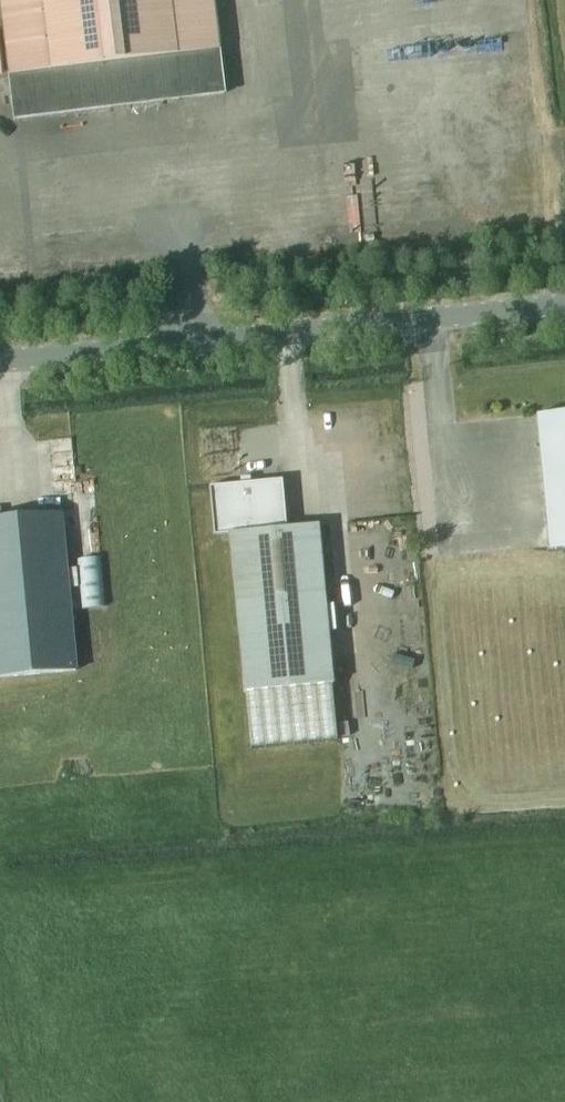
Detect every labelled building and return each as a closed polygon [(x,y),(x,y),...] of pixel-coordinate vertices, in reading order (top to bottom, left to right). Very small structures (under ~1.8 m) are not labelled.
[(14,118),(224,93),(212,0),(0,0),(14,118)] [(536,414),(549,547),(564,546),(564,412),(536,414)] [(250,482),(250,476),(240,477),(241,483),(209,486),(214,535),(229,534),(244,692),(246,692),(251,746),(336,738),(331,683),(333,683),(326,605),(318,524),(286,527),(282,479),(250,482)] [(61,512),(0,518),(0,677),(76,670),(61,512)] [(104,602),(101,557),(79,559),(80,573),(82,609),(104,607),(104,602)]
